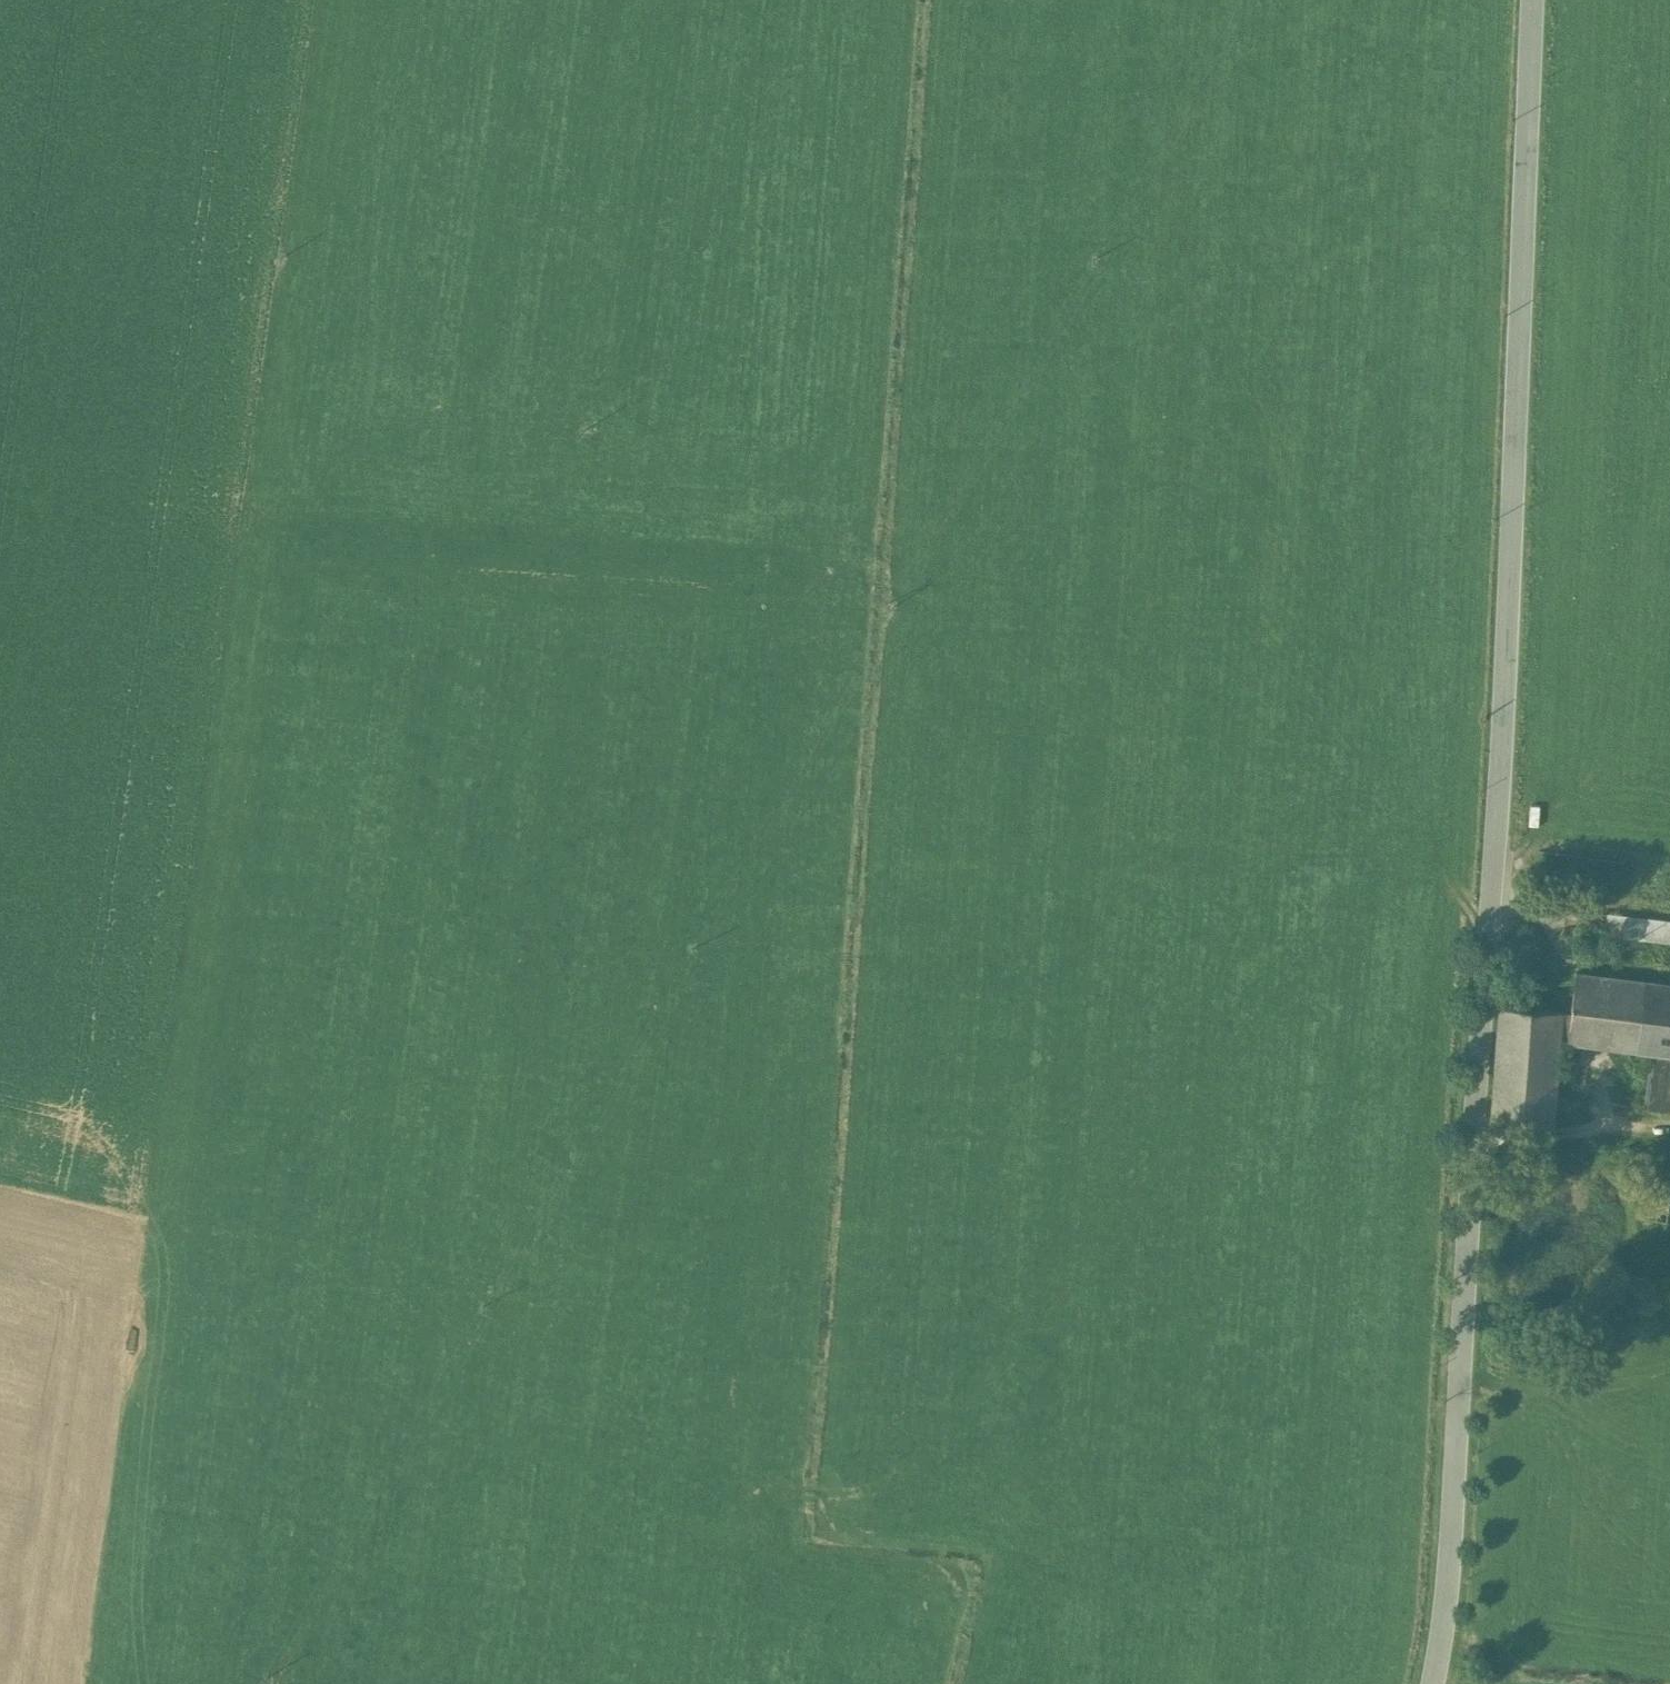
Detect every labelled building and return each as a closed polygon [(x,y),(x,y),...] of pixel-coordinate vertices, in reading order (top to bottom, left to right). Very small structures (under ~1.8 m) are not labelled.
[(1600,912),(1597,931),(1597,933),(1669,942),(1669,921),(1600,912)] [(1597,931),(1584,929),(1582,940),(1596,942),(1597,933),(1597,931)] [(1576,971),(1571,1011),(1568,1038),(1568,1040),(1653,1052),(1645,1107),(1669,1110),(1669,982),(1576,971)] [(1571,1011),(1499,1005),(1490,1118),(1553,1122),(1560,1037),(1568,1038),(1571,1011)]
